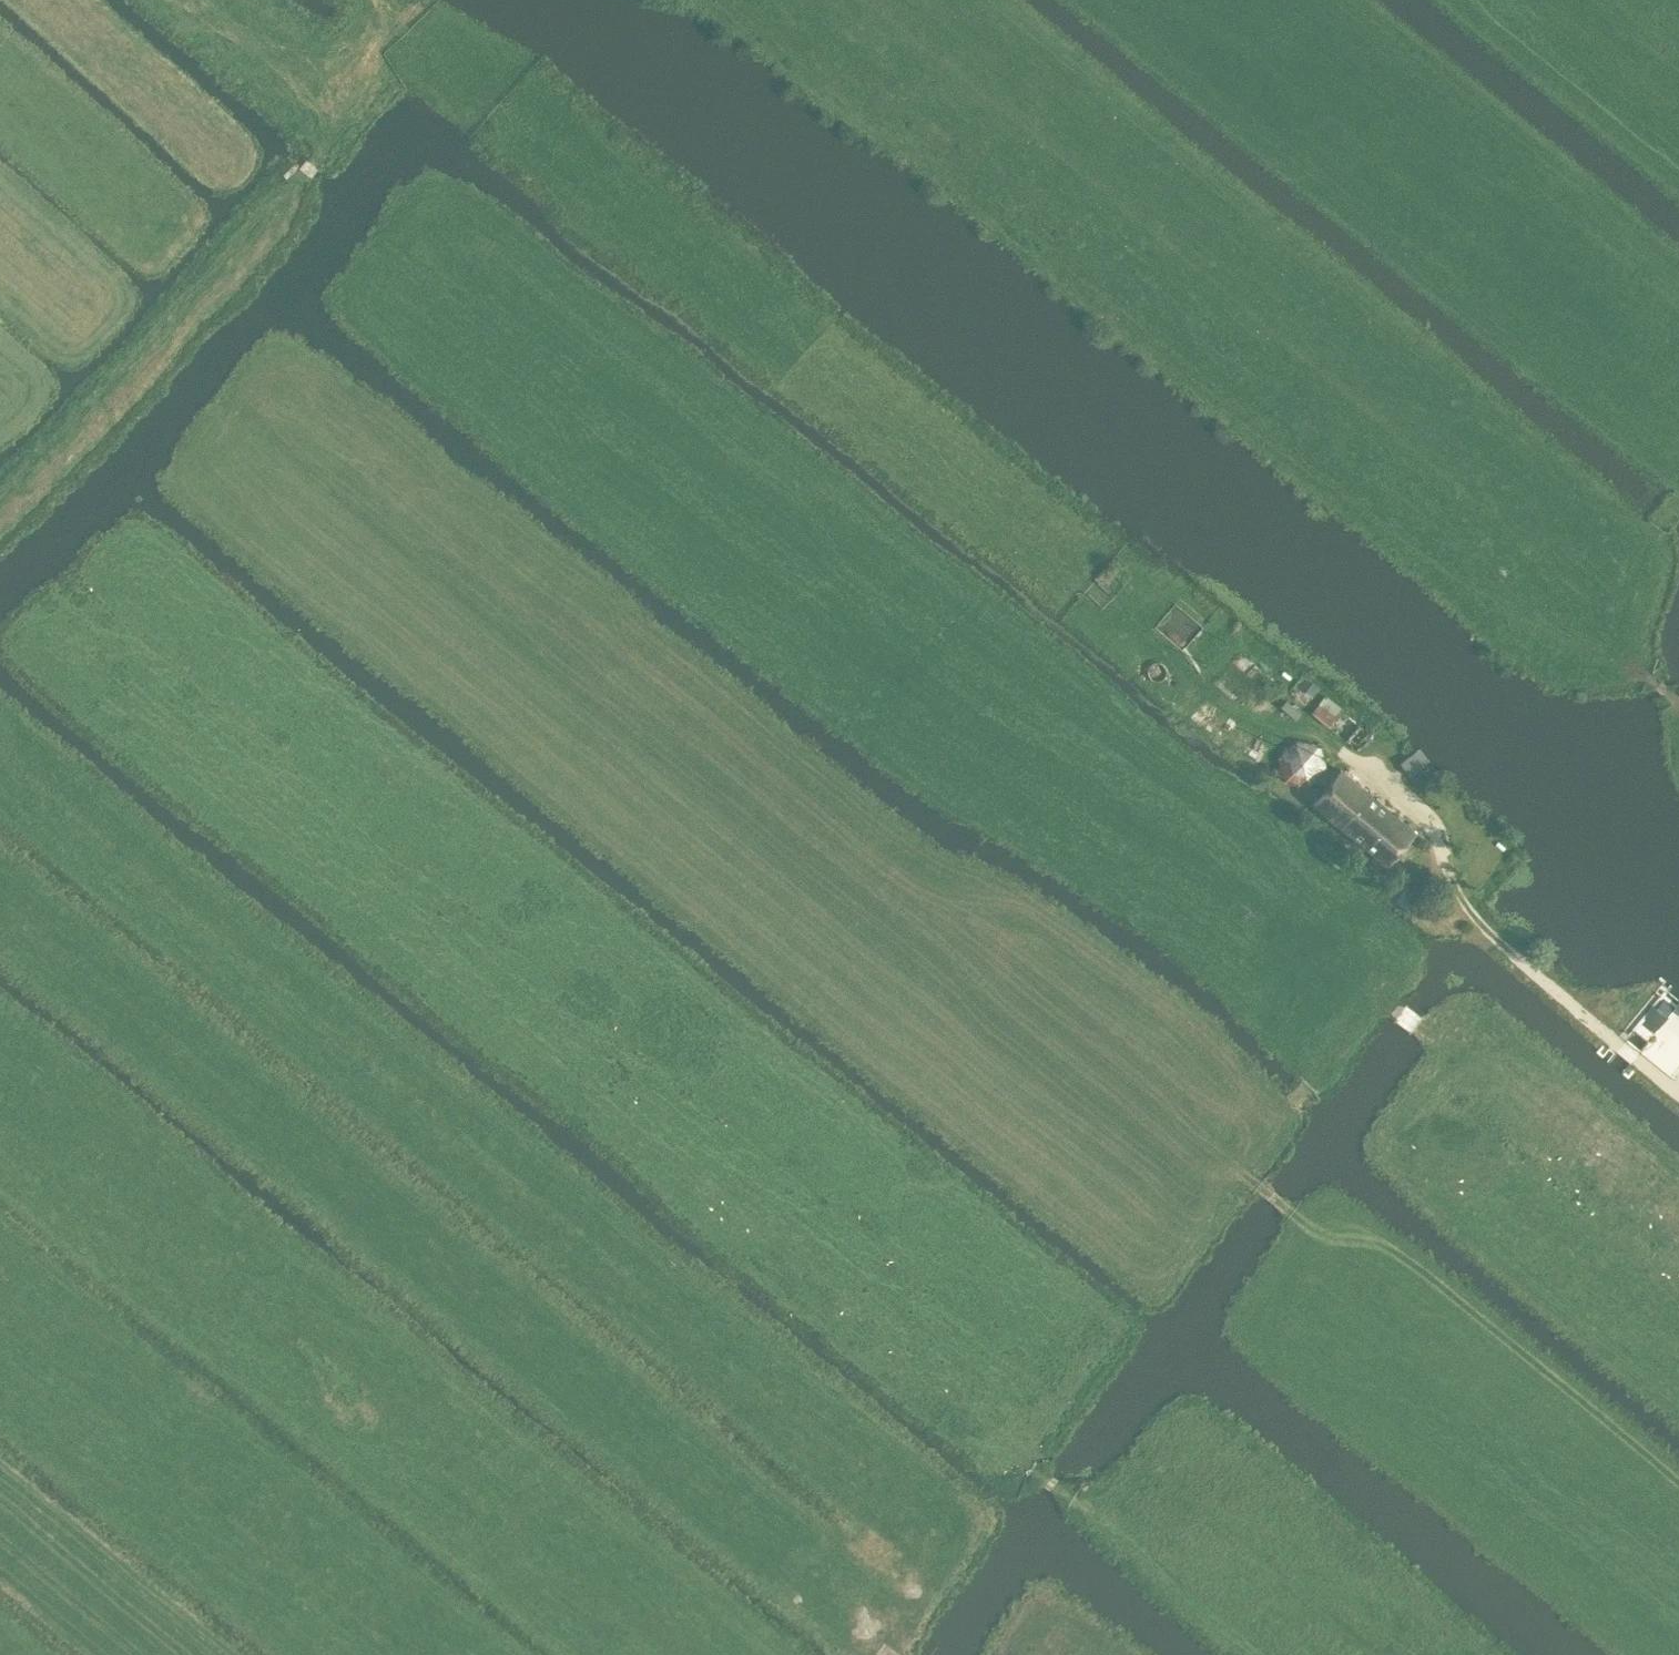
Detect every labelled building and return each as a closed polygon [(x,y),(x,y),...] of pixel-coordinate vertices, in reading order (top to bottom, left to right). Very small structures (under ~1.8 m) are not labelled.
[(1323,722),(1354,749),(1368,732),(1326,696),(1312,713),(1323,722)] [(1319,744),(1295,739),(1278,757),(1285,781),(1309,786),(1326,768),(1319,744)] [(1409,775),(1425,757),(1414,746),(1397,764),(1409,775)] [(1315,802),(1338,823),(1367,791),(1344,770),(1315,802)] [(1367,791),(1338,823),(1365,847),(1394,815),(1367,791)] [(1394,815),(1365,847),(1386,866),(1415,833),(1394,815)] [(1394,899),(1412,913),(1423,899),(1405,884),(1394,899)]
